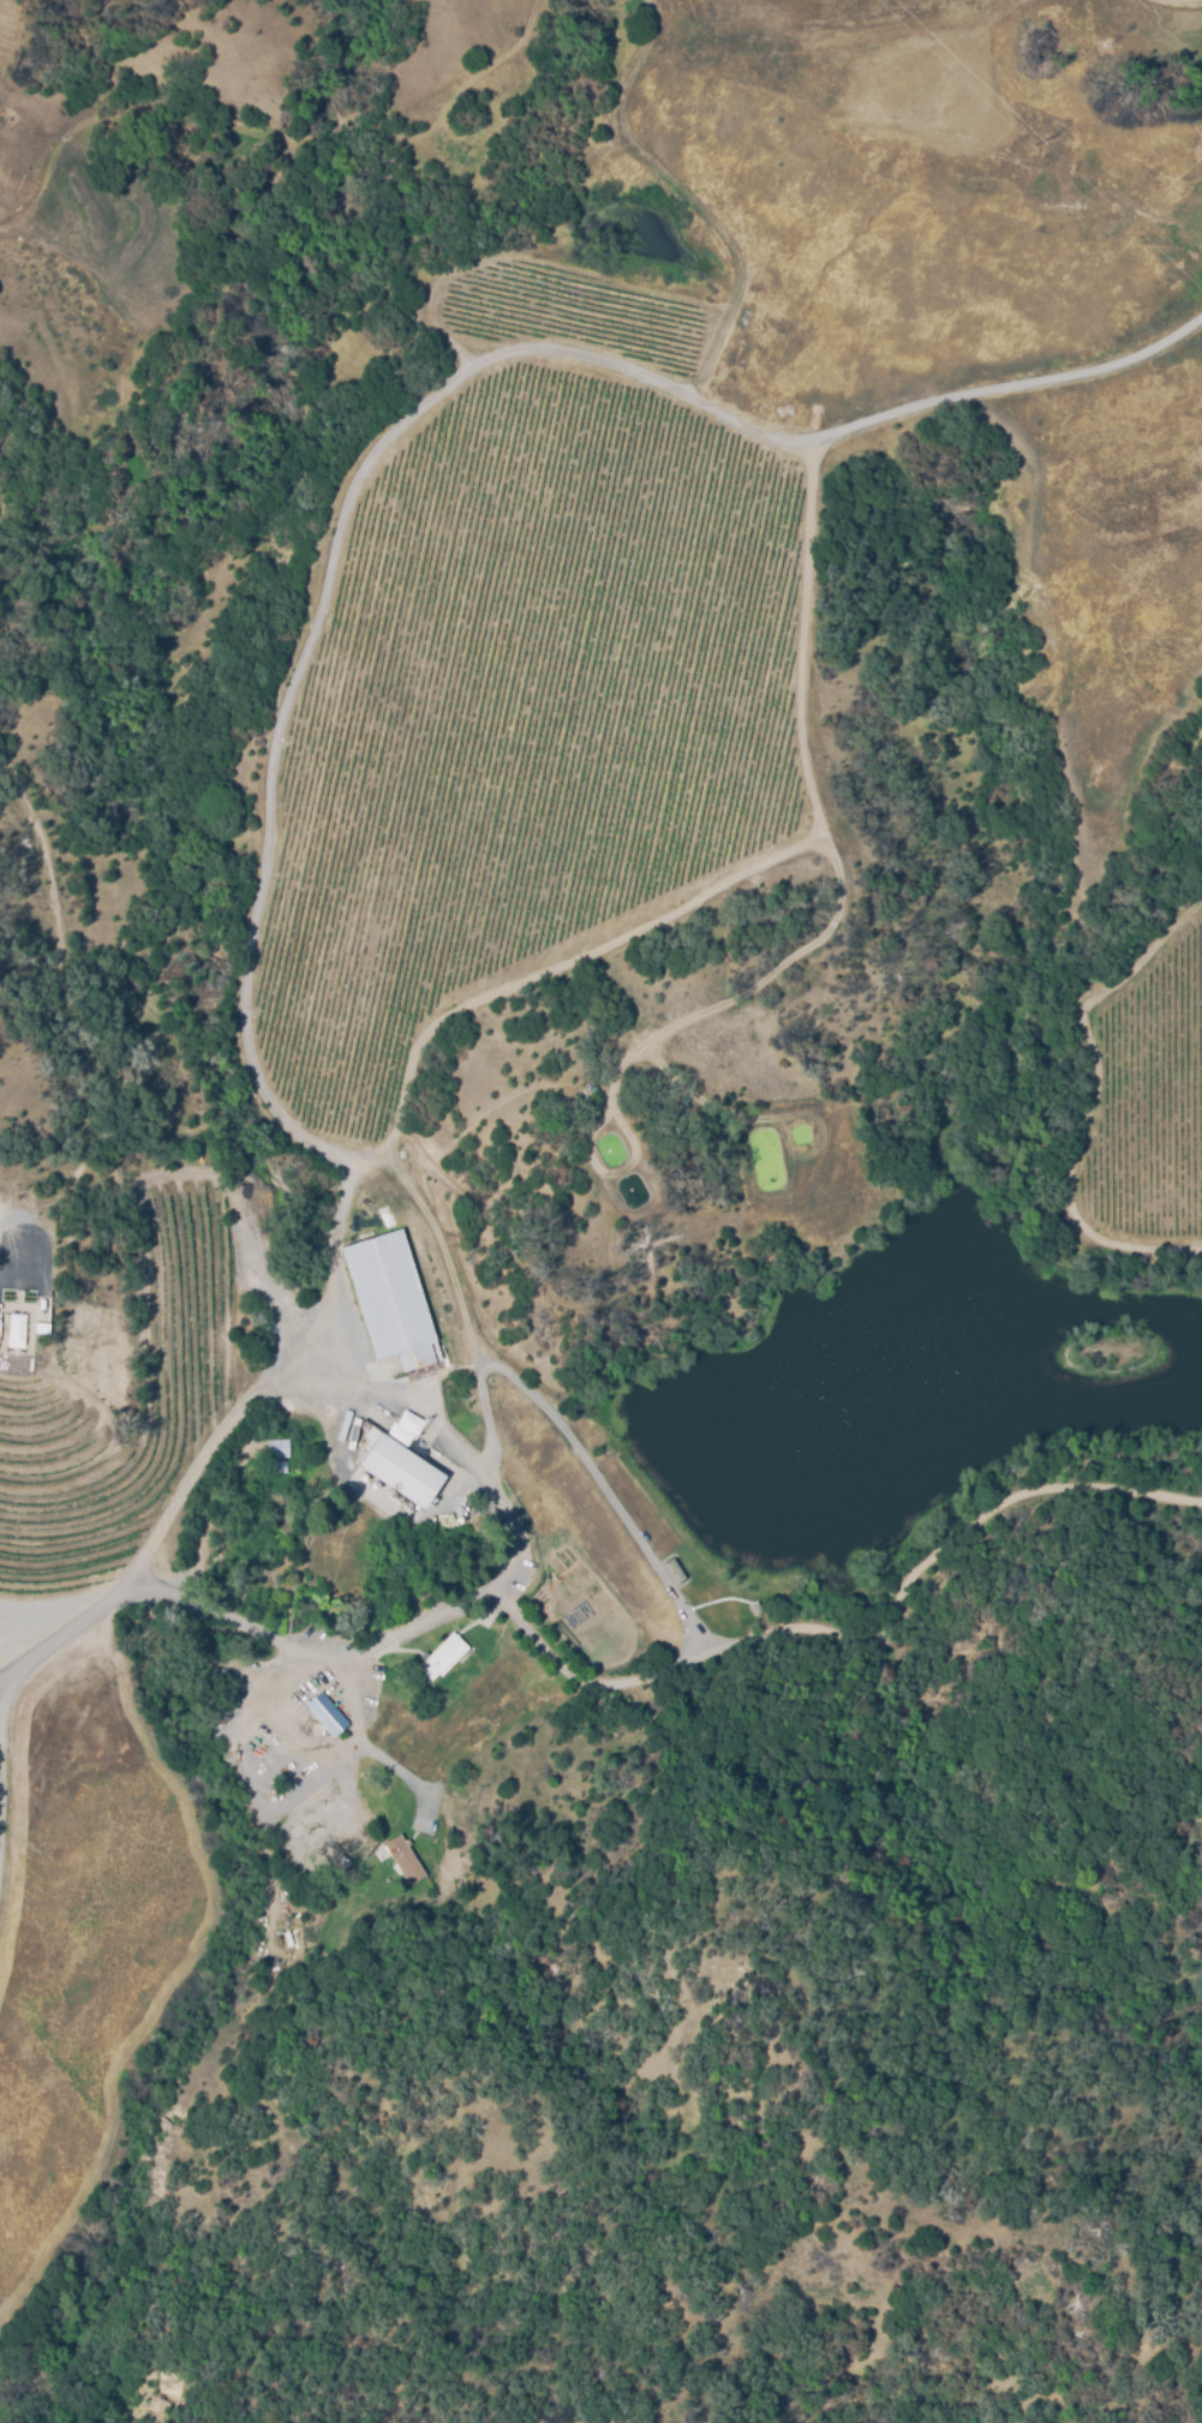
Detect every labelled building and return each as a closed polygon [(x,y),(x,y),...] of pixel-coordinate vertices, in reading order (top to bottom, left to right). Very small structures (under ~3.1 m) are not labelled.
[(403,1371),(397,1352),(376,1359),(341,1246),(402,1227),(444,1358),(403,1371)] [(378,1377),(400,1372),(396,1356),(369,1362),(371,1371),(377,1370),(378,1377)] [(402,1404),(430,1420),(421,1434),(394,1417),(402,1404)] [(394,1418),(413,1430),(405,1443),(385,1431),(394,1418)] [(359,1464),(382,1430),(448,1476),(425,1509),(359,1464)] [(270,1456),(268,1438),(289,1437),(291,1455),(270,1456)] [(270,1472),(270,1461),(287,1459),(288,1471),(270,1472)] [(471,1645),(443,1674),(441,1670),(433,1677),(421,1664),(455,1629),(468,1643),(471,1645)] [(334,1736),(306,1703),(322,1689),(349,1723),(334,1736)] [(381,1719),(372,1717),(377,1699),(385,1701),(381,1719)] [(411,1884),(384,1843),(400,1832),(426,1873),(411,1884)]
